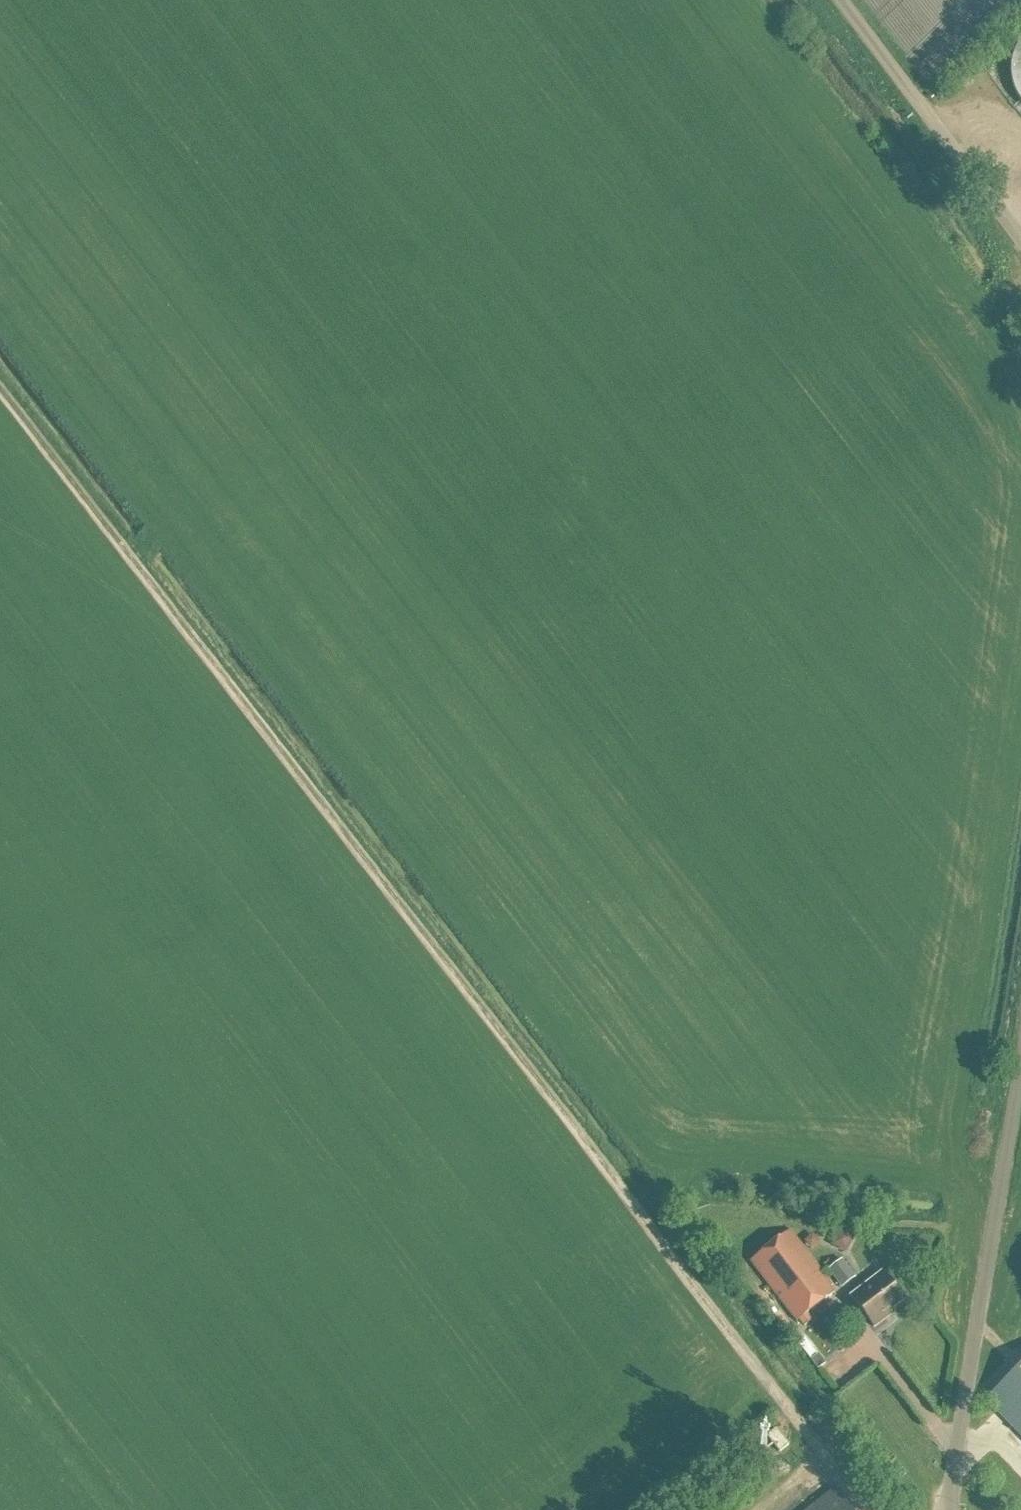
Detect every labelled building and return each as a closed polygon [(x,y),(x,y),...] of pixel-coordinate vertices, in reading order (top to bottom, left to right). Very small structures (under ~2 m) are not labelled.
[(796,1323),(834,1294),(830,1288),(832,1287),(789,1231),(749,1262),(796,1323)] [(828,1271),(842,1289),(856,1278),(842,1261),(828,1271)] [(883,1317),(904,1301),(882,1273),(850,1297),(874,1329),(885,1320),(883,1317)] [(985,1401),(1020,1438),(1020,1366),(985,1401)] [(766,1438),(779,1454),(788,1446),(776,1430),(766,1438)] [(833,1490),(808,1509),(850,1509),(833,1490)]
